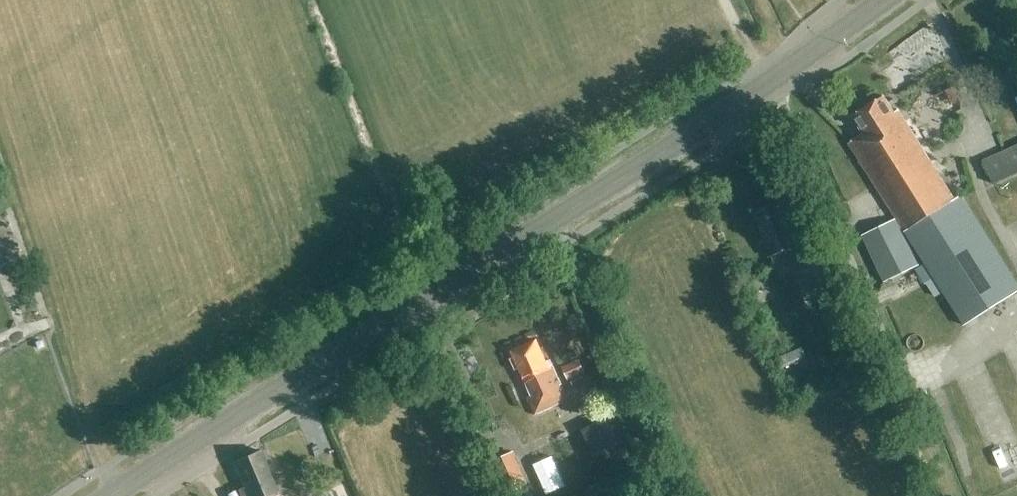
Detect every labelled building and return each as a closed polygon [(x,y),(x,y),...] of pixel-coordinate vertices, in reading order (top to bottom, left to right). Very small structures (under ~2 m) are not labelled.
[(944,18),(906,45),(920,65),(958,38),(944,18)] [(853,116),(864,134),(849,143),(926,266),(917,272),(926,286),(927,285),(934,294),(942,290),(964,326),(1016,292),(1016,284),(961,196),(954,200),(898,111),(894,113),(884,97),(853,116)] [(982,161),(993,185),(1016,174),(1016,146),(982,161)] [(884,280),(917,264),(897,220),(863,236),(884,280)] [(821,254),(809,259),(798,263),(812,297),(839,286),(828,260),(824,261),(821,254)] [(771,322),(782,348),(796,342),(786,318),(783,319),(782,317),(771,322)] [(536,415),(568,400),(550,361),(546,362),(537,342),(512,353),(532,396),(528,398),(536,415)] [(778,359),(783,370),(819,354),(814,344),(778,359)] [(569,379),(583,373),(578,362),(564,369),(569,379)] [(593,455),(618,443),(605,418),(581,430),(593,455)] [(278,492),(261,451),(234,462),(245,490),(240,492),(242,495),(269,495),(278,492)] [(515,452),(501,458),(491,462),(506,495),(534,495),(515,452)]
